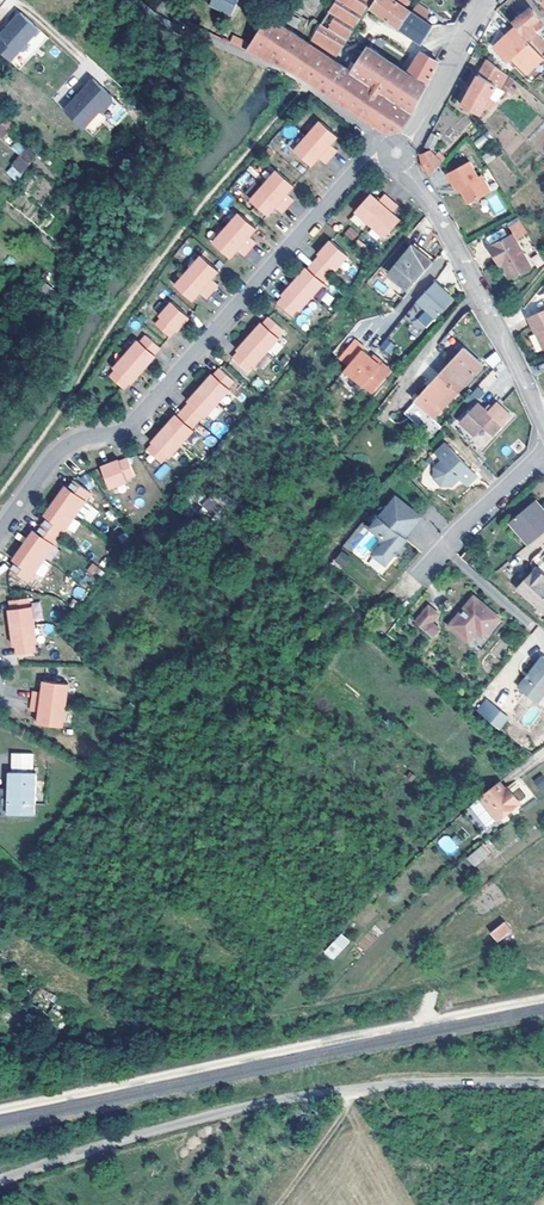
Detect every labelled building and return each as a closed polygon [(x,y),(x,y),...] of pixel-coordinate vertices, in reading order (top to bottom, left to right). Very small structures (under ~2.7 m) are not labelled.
[(210,4),(233,15),(239,0),(212,0),(210,4)] [(334,58),(350,34),(353,30),(356,26),(343,18),(351,6),(343,0),(336,0),(308,41),(334,58)] [(373,0),(343,0),(351,6),(343,18),(356,26),(360,19),(363,16),(370,5),(373,0)] [(400,28),(412,11),(406,6),(397,0),(378,0),(372,7),(386,17),(400,28)] [(418,3),(412,11),(400,28),(421,44),(428,34),(433,27),(422,19),(430,12),(418,3)] [(518,22),(516,23),(530,39),(537,33),(539,31),(535,27),(542,21),(533,10),(521,20),(519,17),(516,19),(518,22)] [(5,31),(27,50),(29,47),(28,43),(40,30),(20,13),(5,31)] [(252,42),(247,50),(261,57),(301,75),(330,95),(368,120),(386,133),(403,130),(413,115),(421,99),(439,62),(422,51),(407,72),(399,67),(368,46),(355,63),(350,60),(346,66),(334,58),(308,41),(269,15),(252,42)] [(539,31),(543,27),(543,24),(542,21),(535,27),(539,31)] [(526,76),(543,61),(516,30),(494,49),(508,66),(513,61),(526,76)] [(12,63),(20,53),(25,52),(27,50),(5,31),(0,36),(2,38),(0,40),(0,52),(12,63)] [(537,33),(530,39),(543,56),(543,42),(537,33)] [(231,42),(241,47),(244,39),(235,35),(231,42)] [(241,47),(247,50),(252,42),(244,39),(241,47)] [(474,111),(495,86),(505,74),(488,61),(457,97),(474,111)] [(505,74),(495,86),(499,89),(509,78),(505,74)] [(78,97),(98,115),(101,112),(106,111),(114,101),(114,97),(94,79),(78,97)] [(5,108),(14,99),(4,89),(0,93),(0,103),(5,108)] [(85,128),(98,115),(78,97),(66,111),(85,128)] [(3,124),(12,132),(17,126),(9,118),(3,124)] [(309,137),(332,158),(338,151),(331,145),(338,137),(321,123),(309,137)] [(12,132),(3,124),(0,127),(0,130),(6,135),(4,137),(7,139),(10,136),(9,135),(12,132)] [(425,170),(432,177),(445,161),(435,150),(441,139),(432,133),(427,145),(428,148),(422,155),(425,170)] [(326,164),(332,158),(309,137),(296,151),(312,165),(319,158),(326,164)] [(24,174),(39,156),(30,148),(15,166),(24,174)] [(470,208),(493,194),(484,178),(480,181),(472,165),(449,177),(459,193),(462,192),(470,208)] [(19,180),(24,174),(15,166),(10,172),(19,180)] [(266,186),(289,206),(295,200),(288,194),(295,186),(278,172),(266,186)] [(283,213),(289,206),(266,186),(253,201),(270,215),(276,207),(283,213)] [(486,200),(496,216),(506,210),(496,194),(486,200)] [(220,206),(228,209),(232,198),(224,195),(220,206)] [(357,212),(371,225),(392,201),(385,195),(379,202),(371,195),(357,212)] [(392,201),(371,225),(386,237),(400,221),(393,214),(399,207),(392,201)] [(228,229),(252,249),(258,242),(251,236),(258,228),(241,214),(228,229)] [(350,226),(344,233),(352,241),(358,234),(350,226)] [(246,256),(252,249),(228,229),(216,243),(232,257),(239,249),(246,256)] [(498,263),(503,261),(506,267),(506,268),(513,280),(533,270),(516,237),(491,249),(498,263)] [(315,262),(329,274),(335,268),(337,269),(349,256),(332,241),(320,254),(321,256),(315,262)] [(433,263),(436,259),(416,244),(413,247),(433,263)] [(404,300),(433,263),(413,247),(406,257),(384,284),(404,300)] [(379,289),(384,284),(406,257),(398,250),(370,281),(379,289)] [(537,268),(543,264),(538,253),(531,257),(537,268)] [(191,271),(215,291),(221,285),(214,279),(220,271),(204,257),(191,271)] [(506,268),(506,267),(503,261),(498,263),(501,269),(506,268)] [(324,281),(329,274),(315,262),(310,269),(309,268),(297,281),(314,296),(326,283),(324,281)] [(209,298),(215,291),(191,271),(179,285),(195,299),(202,292),(209,298)] [(314,296),(297,281),(285,295),(286,296),(280,302),(294,315),(300,308),(302,310),(314,296)] [(435,283),(418,301),(427,310),(418,320),(427,328),(436,319),(454,301),(435,283)] [(175,302),(164,315),(166,317),(160,324),(174,336),(180,330),(192,317),(175,302)] [(529,320),(537,336),(543,333),(543,335),(543,313),(529,320)] [(252,335),(269,351),(281,338),(279,336),(285,329),(271,317),(266,323),(264,322),(252,335)] [(258,364),(269,351),(252,335),(240,349),(242,351),(235,357),(250,370),(256,363),(258,364)] [(129,355),(146,370),(158,356),(157,355),(163,349),(149,336),(143,343),(141,341),(129,355)] [(390,354),(396,345),(386,338),(380,347),(390,354)] [(345,359),(353,366),(365,351),(368,349),(360,342),(345,359)] [(442,376),(459,392),(483,364),(466,348),(442,376)] [(353,366),(348,371),(375,394),(394,372),(385,365),(384,367),(365,351),(353,366)] [(485,360),(492,368),(502,360),(494,352),(485,360)] [(146,370),(129,355),(118,368),(119,370),(114,376),(127,389),(133,382),(134,383),(146,370)] [(204,387),(221,402),(233,389),(231,387),(236,380),(223,368),(217,374),(216,374),(204,387)] [(473,397),(481,401),(496,375),(487,371),(473,397)] [(432,437),(443,425),(435,418),(459,392),(442,376),(407,414),(432,437)] [(209,416),(221,402),(204,387),(192,400),(193,402),(187,409),(201,421),(207,414),(209,416)] [(488,411),(484,408),(478,402),(460,422),(476,436),(485,426),(495,435),(511,416),(496,401),(492,406),(488,411)] [(168,428),(185,443),(197,429),(195,427),(201,421),(187,409),(181,415),(180,414),(168,428)] [(185,443),(168,428),(156,441),(157,442),(151,449),(165,461),(172,455),(173,456),(185,443)] [(436,451),(440,455),(450,445),(446,441),(436,451)] [(463,480),(473,471),(450,445),(440,455),(443,458),(435,466),(434,476),(441,485),(452,484),(460,476),(463,480)] [(139,475),(133,458),(124,461),(124,459),(107,466),(115,487),(132,480),(131,478),(139,475)] [(164,462),(152,475),(160,481),(171,469),(164,462)] [(473,471),(463,480),(467,484),(477,475),(473,471)] [(61,500),(81,514),(96,492),(79,480),(74,487),(71,485),(61,500)] [(201,504),(215,518),(224,509),(211,495),(201,504)] [(423,517),(397,496),(371,528),(382,536),(383,544),(375,554),(385,563),(390,562),(408,539),(404,536),(409,530),(410,532),(423,517)] [(65,537),(81,514),(61,500),(50,515),(53,516),(47,525),(65,537)] [(531,543),(543,532),(543,508),(538,501),(513,521),(531,543)] [(30,544),(50,558),(65,537),(47,525),(43,531),(40,529),(30,544)] [(50,558),(30,544),(19,559),(22,561),(17,568),(35,580),(50,558)] [(477,554),(468,547),(459,555),(469,563),(477,554)] [(343,568),(351,558),(341,551),(334,561),(343,568)] [(539,567),(520,588),(543,611),(543,572),(539,567)] [(76,586),(72,595),(83,600),(87,591),(76,586)] [(485,636),(502,617),(476,596),(451,625),(471,641),(478,632),(485,636)] [(11,627),(33,624),(31,606),(29,606),(28,597),(9,600),(10,609),(9,609),(11,627)] [(416,622),(433,636),(439,628),(431,622),(439,614),(430,606),(416,622)] [(36,642),(33,624),(11,627),(14,645),(16,645),(17,654),(35,651),(33,642),(36,642)] [(520,688),(539,703),(543,697),(543,658),(520,688)] [(32,699),(65,703),(68,683),(43,679),(42,691),(33,690),(32,699)] [(65,703),(32,699),(30,709),(39,710),(38,722),(62,725),(65,703)] [(479,711),(486,716),(495,704),(489,699),(479,711)] [(495,704),(486,716),(500,728),(510,716),(495,704)] [(36,773),(9,771),(8,813),(34,814),(36,773)] [(533,780),(541,791),(543,788),(543,777),(542,773),(533,780)] [(501,821),(502,822),(524,802),(516,793),(512,797),(506,791),(507,790),(501,784),(482,800),(501,821)] [(512,797),(516,793),(511,787),(507,790),(506,791),(512,797)] [(492,829),(501,821),(482,800),(474,808),(492,829)] [(444,834),(436,845),(450,856),(459,845),(444,834)] [(482,847),(469,859),(476,866),(489,854),(482,847)] [(506,921),(492,931),(498,939),(512,928),(506,921)] [(374,925),(357,945),(365,952),(382,932),(374,925)] [(332,960),(350,942),(341,933),(323,952),(332,960)] [(56,1019),(66,1004),(31,982),(21,998),(56,1019)] [(460,1163),(453,1166),(456,1172),(463,1169),(460,1163)]
